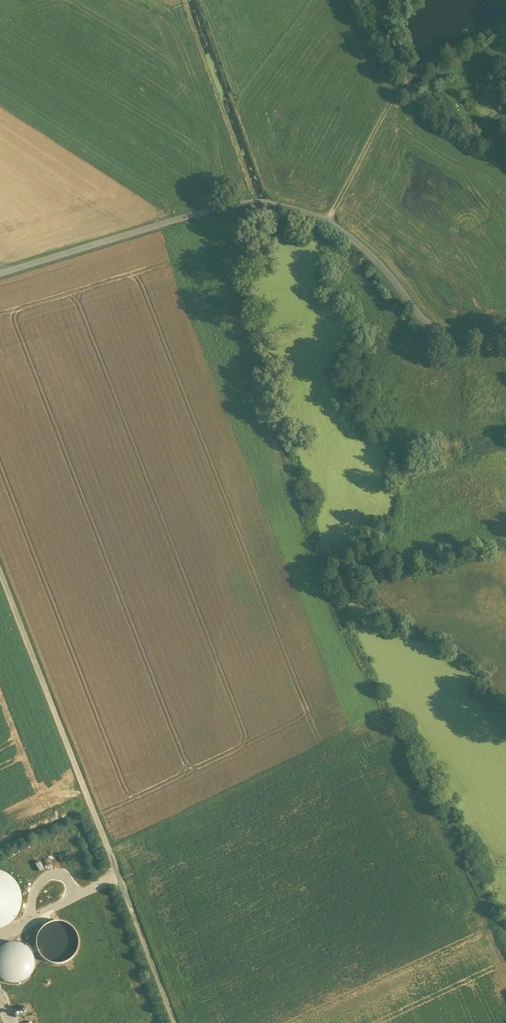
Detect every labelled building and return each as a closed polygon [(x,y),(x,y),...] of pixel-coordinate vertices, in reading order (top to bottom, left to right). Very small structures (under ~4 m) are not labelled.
[(3,928),(10,924),(16,918),(20,911),(21,903),(21,895),(18,887),(14,880),(8,875),(0,871),(0,929),(3,928)] [(85,955),(76,919),(36,928),(45,965),(85,955)] [(34,983),(37,961),(28,960),(30,948),(2,944),(0,964),(0,979),(34,983)]
